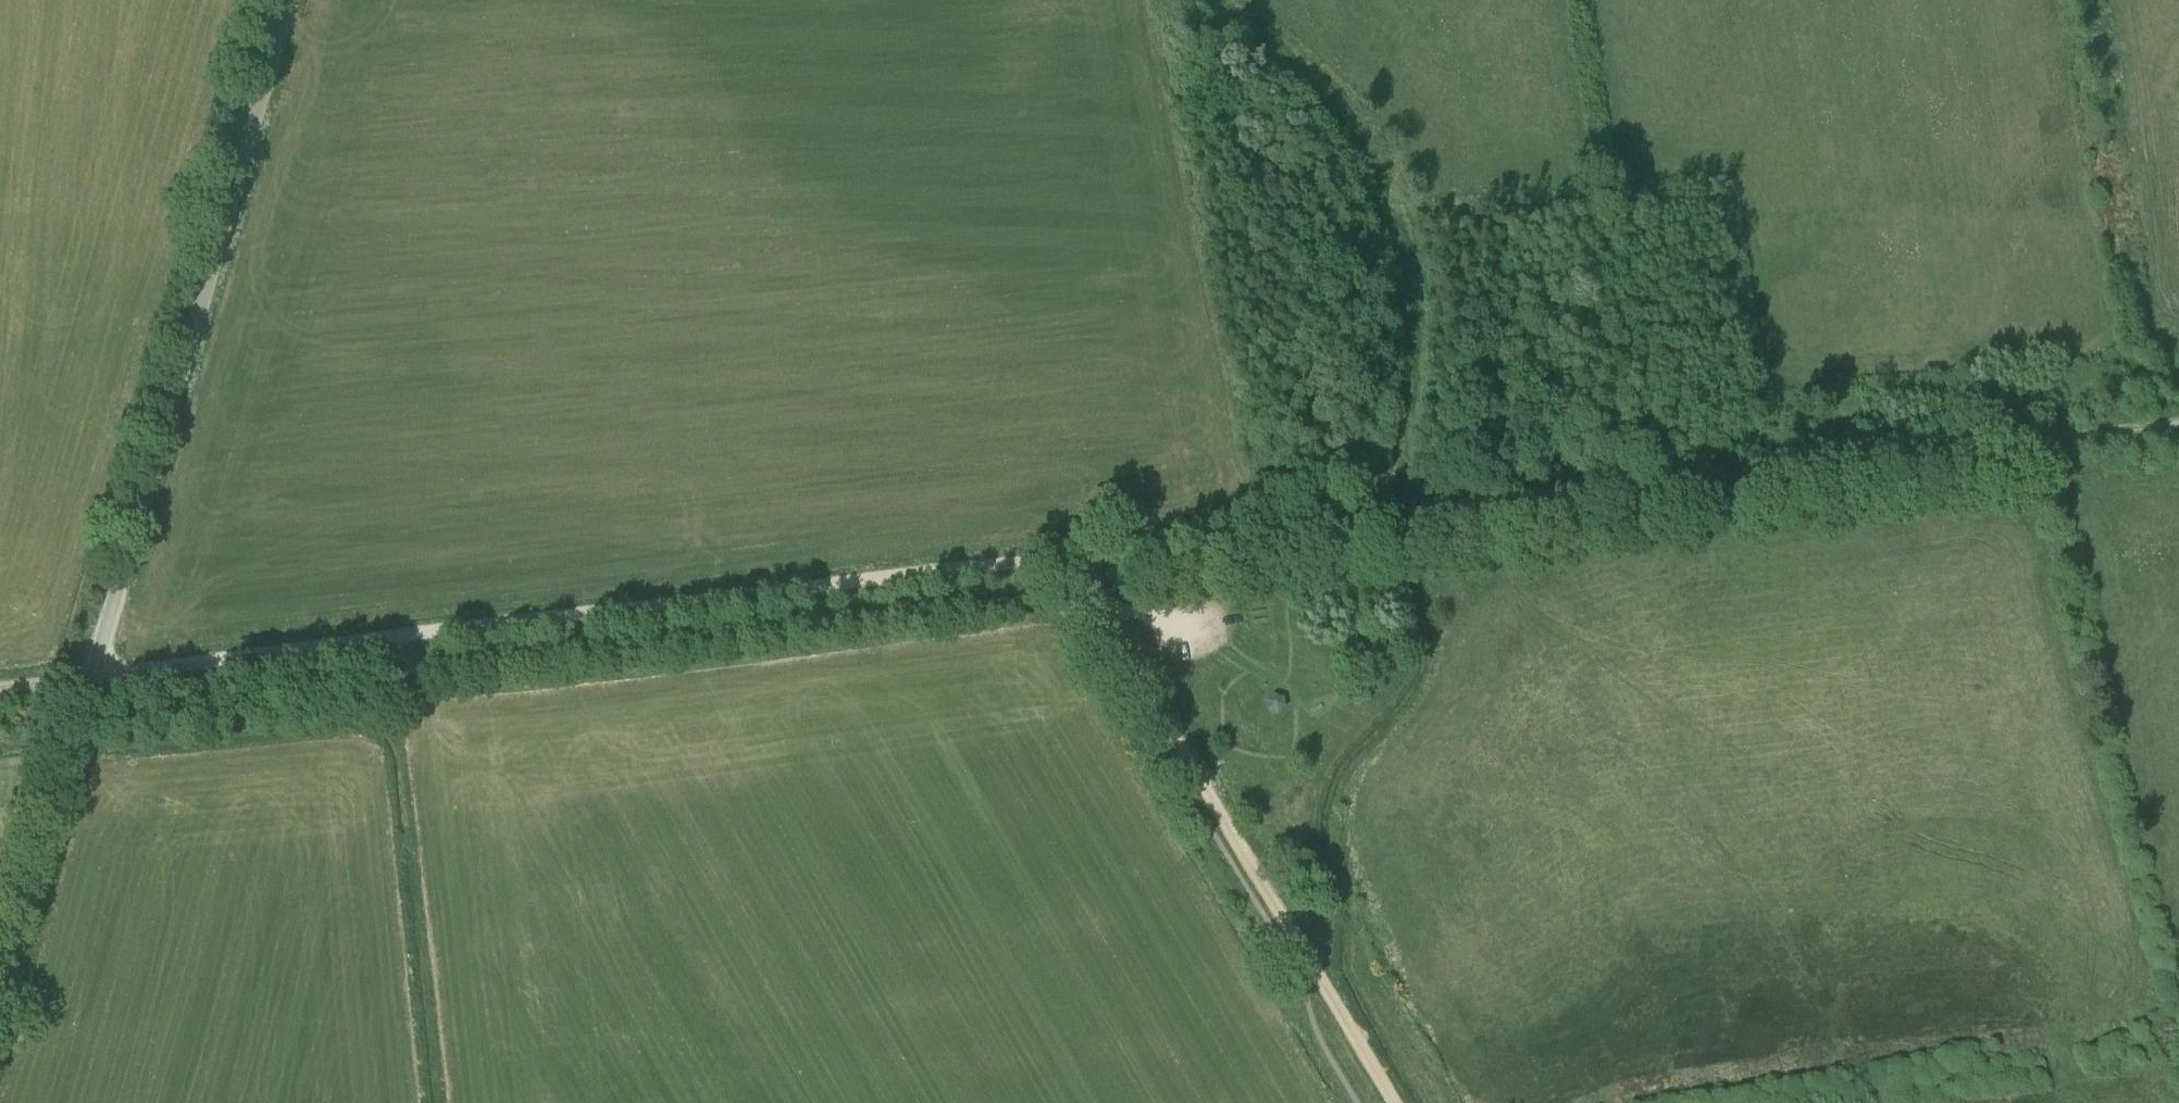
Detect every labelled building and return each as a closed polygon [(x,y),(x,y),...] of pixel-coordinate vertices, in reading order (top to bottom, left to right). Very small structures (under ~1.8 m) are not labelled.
[(1281,715),(1290,707),(1289,698),(1280,692),(1271,699),(1272,709),(1281,715)]
